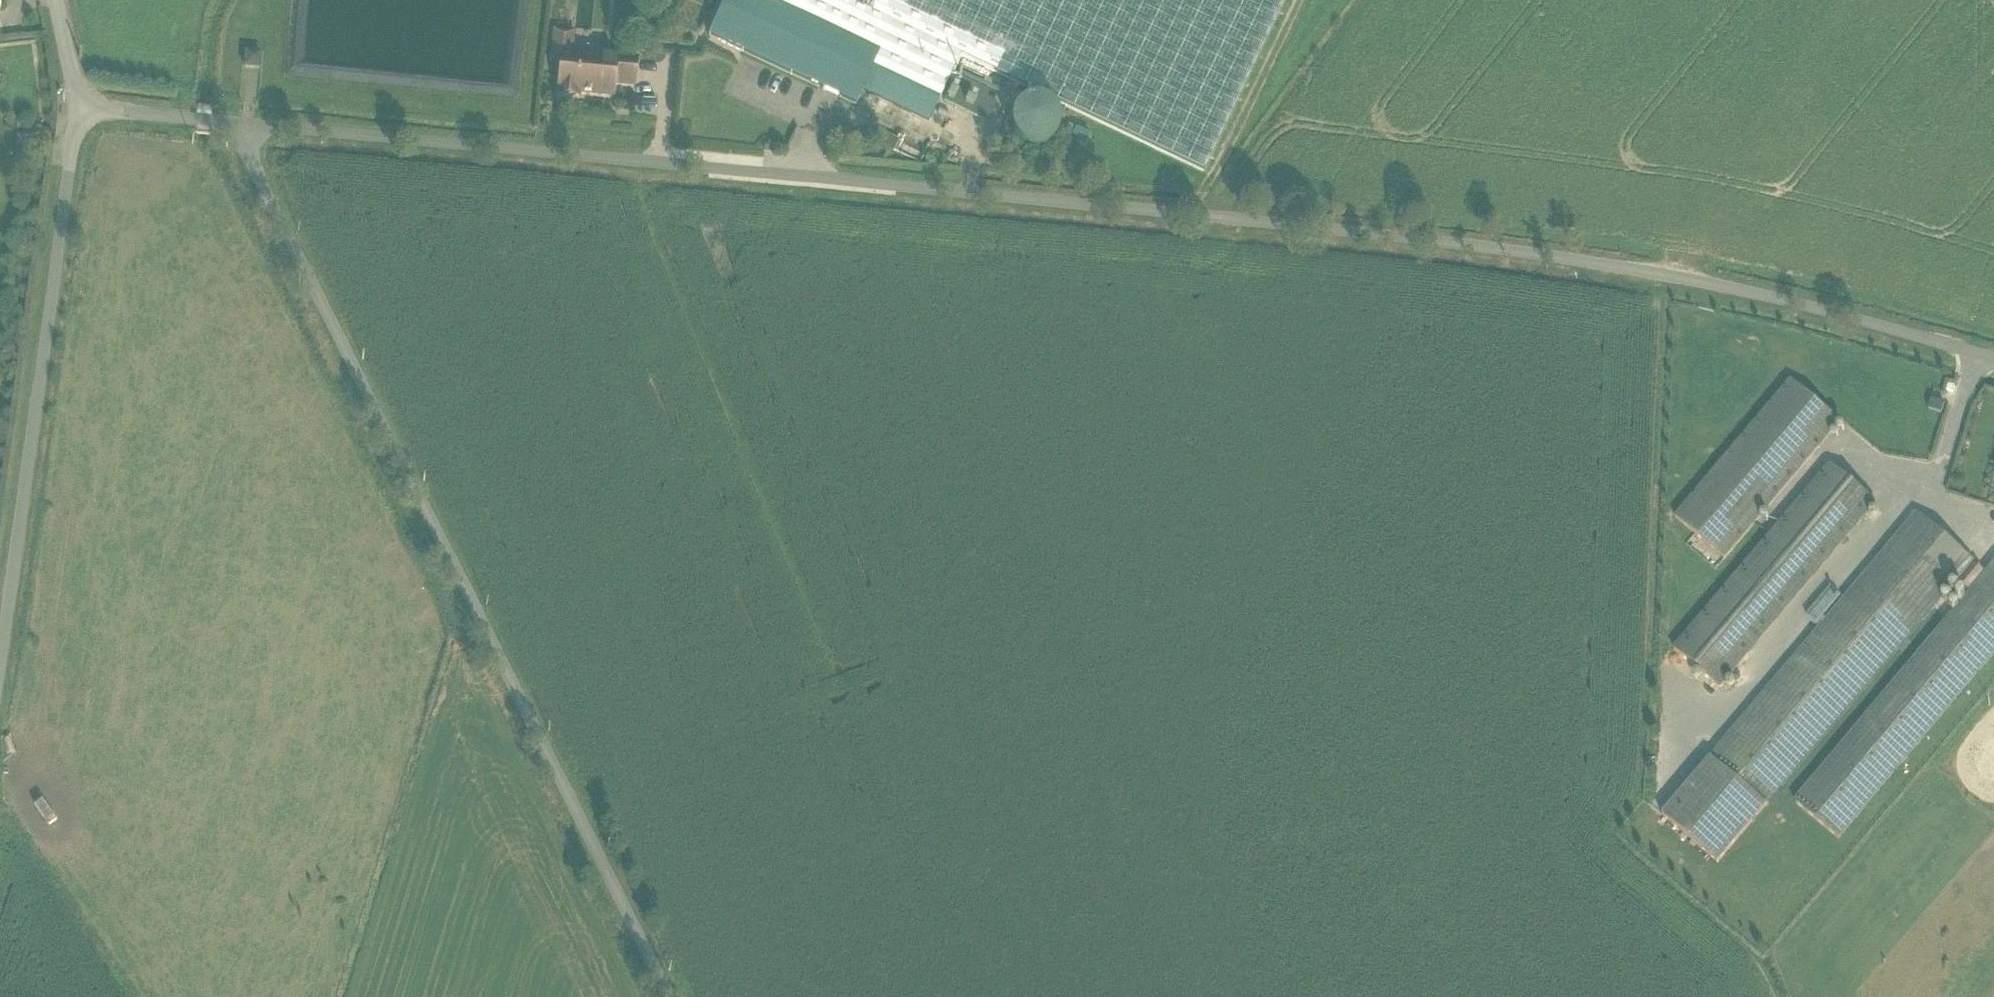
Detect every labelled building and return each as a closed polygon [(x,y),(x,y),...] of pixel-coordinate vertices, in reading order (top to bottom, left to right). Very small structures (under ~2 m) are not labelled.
[(1282,0),(824,0),(1024,88),(1198,169),(1282,0)] [(548,91),(627,97),(631,46),(552,40),(548,91)] [(283,64),(283,53),(268,52),(268,64),(283,64)] [(1811,373),(1700,520),(1713,530),(1713,529),(1746,553),(1847,421),(1849,422),(1859,409),(1811,373)] [(1687,818),(1743,862),(1759,851),(1832,758),(1848,747),(1856,759),(1846,765),(1821,796),(1827,805),(1873,841),(1993,686),(1993,573),(1989,579),(1971,590),(1971,591),(1954,564),(1959,561),(1969,548),(1981,541),(1978,537),(1939,507),(1870,595),(1857,585),(1850,589),(1831,613),(1838,624),(1687,818)]
